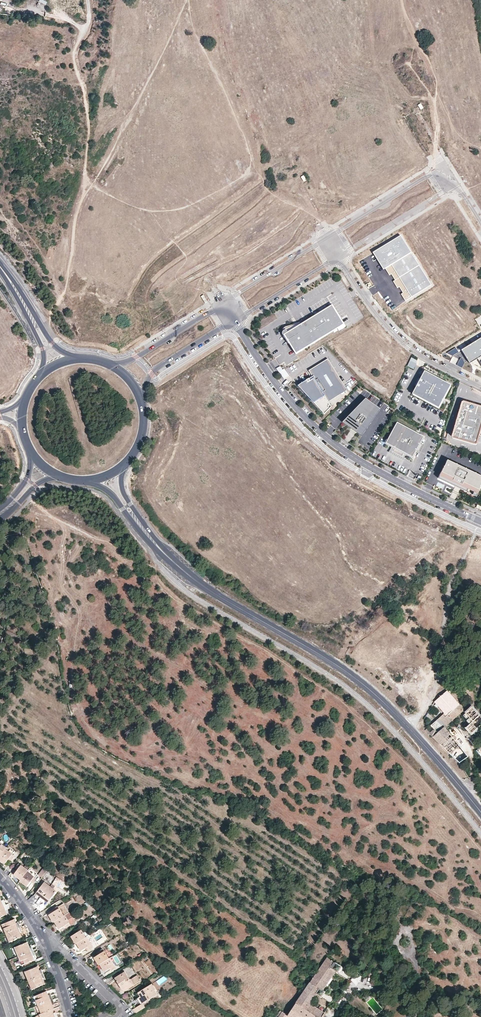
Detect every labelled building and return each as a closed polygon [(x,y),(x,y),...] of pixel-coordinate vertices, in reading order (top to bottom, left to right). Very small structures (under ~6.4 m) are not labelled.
[(405,301),(431,285),(401,235),(373,252),(383,269),(385,268),(389,275),(391,274),(395,280),(393,281),(397,288),(399,287),(403,293),(401,294),(405,301)] [(296,354),(338,328),(339,330),(346,326),(332,305),(303,322),(292,327),(285,329),(284,330),(283,331),(283,332),(283,334),(296,354)] [(461,350),(469,363),(478,358),(480,364),(480,338),(461,350)] [(407,366),(414,368),(417,359),(410,357),(407,366)] [(309,370),(313,377),(332,365),(328,358),(309,370)] [(299,386),(325,414),(332,406),(329,401),(325,395),(344,384),(332,365),(313,377),(314,378),(311,380),(309,379),(307,380),(299,386)] [(280,366),(277,368),(284,379),(289,375),(285,369),(284,368),(282,370),(280,366)] [(417,385),(413,393),(439,406),(451,383),(424,370),(420,378),(417,385)] [(325,395),(329,401),(347,390),(344,384),(325,395)] [(362,436),(380,409),(365,399),(342,423),(362,436)] [(463,401),(453,436),(475,443),(480,424),(480,406),(463,401)] [(419,443),(423,436),(397,422),(387,440),(385,443),(394,448),(403,452),(412,457),(415,450),(419,443)] [(403,452),(394,448),(392,451),(401,456),(403,452)] [(436,480),(476,500),(480,490),(480,475),(447,459),(436,480)] [(456,685),(455,683),(454,683),(447,691),(450,695),(456,685)] [(447,691),(436,701),(448,714),(445,716),(444,714),(425,730),(459,763),(468,757),(444,728),(464,711),(450,695),(447,691)] [(448,714),(436,701),(434,703),(444,714),(445,716),(448,714)] [(466,714),(473,721),(470,724),(466,728),(471,734),(480,725),(480,718),(471,708),(465,713),(466,714)] [(463,716),(470,724),(473,721),(466,714),(463,716)] [(6,849),(0,856),(0,859),(6,863),(9,859),(13,854),(6,849)] [(28,872),(29,870),(22,865),(19,869),(15,874),(21,880),(28,872)] [(37,874),(30,868),(29,870),(28,872),(35,877),(37,879),(36,877),(35,876),(37,874)] [(43,868),(38,874),(41,877),(46,870),(43,868)] [(35,877),(28,872),(21,880),(20,881),(28,886),(31,882),(35,877)] [(37,893),(44,899),(46,897),(50,900),(57,892),(45,883),(37,893)] [(63,903),(58,907),(59,909),(60,909),(64,916),(65,916),(69,913),(63,903)] [(55,922),(64,916),(60,909),(59,909),(55,912),(50,915),(54,923),(55,922)] [(69,913),(65,916),(70,923),(69,923),(69,924),(70,926),(75,922),(69,913)] [(70,923),(65,916),(64,916),(55,922),(60,929),(64,927),(69,924),(69,923),(70,923)] [(14,919),(2,924),(6,933),(18,928),(16,923),(16,921),(15,920),(15,919),(14,919)] [(18,928),(22,936),(28,934),(24,926),(21,927),(20,927),(18,928)] [(18,928),(6,933),(10,941),(22,936),(18,928)] [(77,944),(87,938),(82,930),(77,933),(72,937),(76,944),(77,944)] [(92,945),(88,937),(87,938),(77,944),(82,951),(87,948),(92,945)] [(15,946),(19,955),(31,950),(29,945),(28,942),(15,946)] [(26,963),(35,959),(33,955),(31,950),(19,955),(21,960),(24,959),(26,963)] [(100,965),(109,959),(105,952),(100,954),(94,958),(99,965),(100,965)] [(115,966),(110,958),(109,959),(100,965),(105,972),(110,969),(115,966)] [(305,991),(315,997),(317,994),(332,1004),(335,998),(324,991),(337,972),(347,979),(351,973),(327,958),(305,991)] [(39,970),(38,966),(26,971),(29,980),(41,975),(39,970)] [(115,978),(122,990),(132,984),(129,980),(130,980),(125,972),(115,978)] [(41,975),(29,980),(32,988),(45,983),(43,979),(41,975)] [(131,979),(135,985),(141,981),(138,975),(131,979)] [(132,984),(122,990),(124,992),(135,985),(131,979),(130,980),(129,980),(132,984)] [(143,1003),(144,1004),(158,995),(155,991),(156,990),(152,984),(139,993),(142,996),(140,997),(143,1003)] [(56,991),(55,988),(38,994),(39,998),(36,999),(38,1004),(50,999),(48,995),(50,994),(56,991)] [(305,991),(300,997),(310,1004),(315,997),(305,991)] [(310,1004),(300,997),(296,1004),(306,1010),(310,1004)] [(50,999),(38,1004),(42,1013),(60,1006),(59,1001),(54,1003),(52,1004),(50,999)] [(137,1013),(146,1008),(144,1004),(143,1003),(133,1009),(137,1013)] [(314,1015),(306,1010),(296,1004),(288,1015),(288,1016),(289,1016),(316,1016),(314,1015)] [(318,1009),(310,1004),(306,1010),(314,1015),(318,1009)] [(60,1006),(42,1013),(41,1013),(42,1016),(56,1016),(54,1013),(56,1012),(61,1010),(60,1006)] [(318,1009),(314,1015),(316,1016),(322,1016),(325,1013),(318,1009)]
